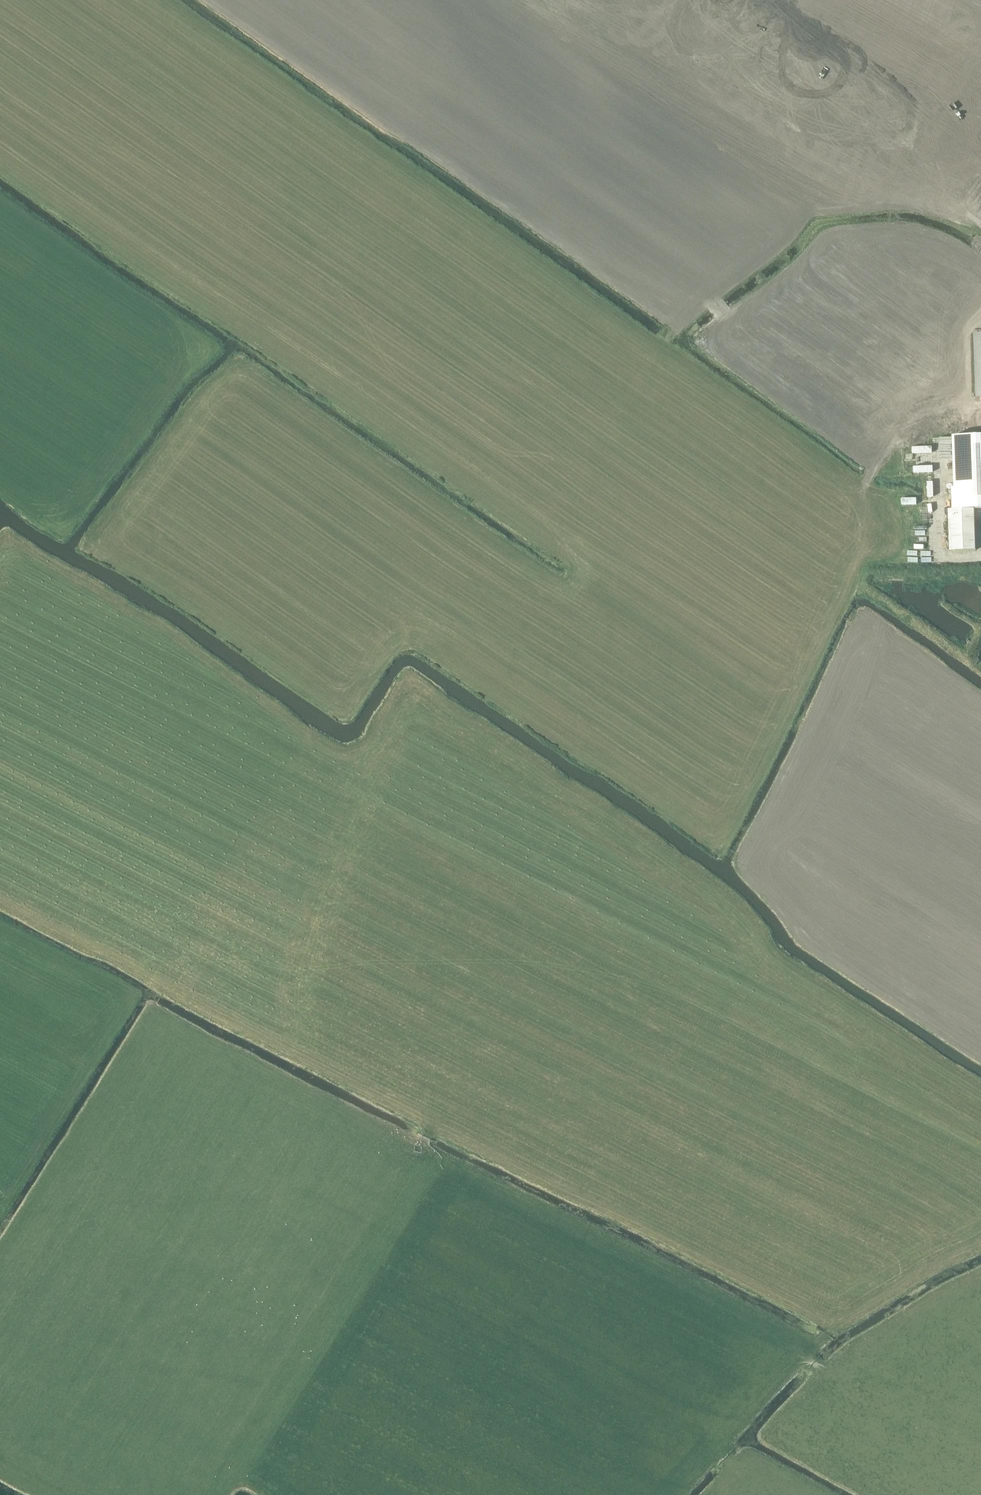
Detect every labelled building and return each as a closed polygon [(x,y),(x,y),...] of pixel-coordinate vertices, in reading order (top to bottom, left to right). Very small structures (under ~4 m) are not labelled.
[(953,436),(955,489),(955,510),(975,509),(980,509),(980,436),(953,436)] [(932,450),(937,452),(941,445),(936,443),(932,450)] [(934,483),(928,503),(934,505),(942,480),(929,475),(934,460),(928,458),(921,479),(934,483)]
